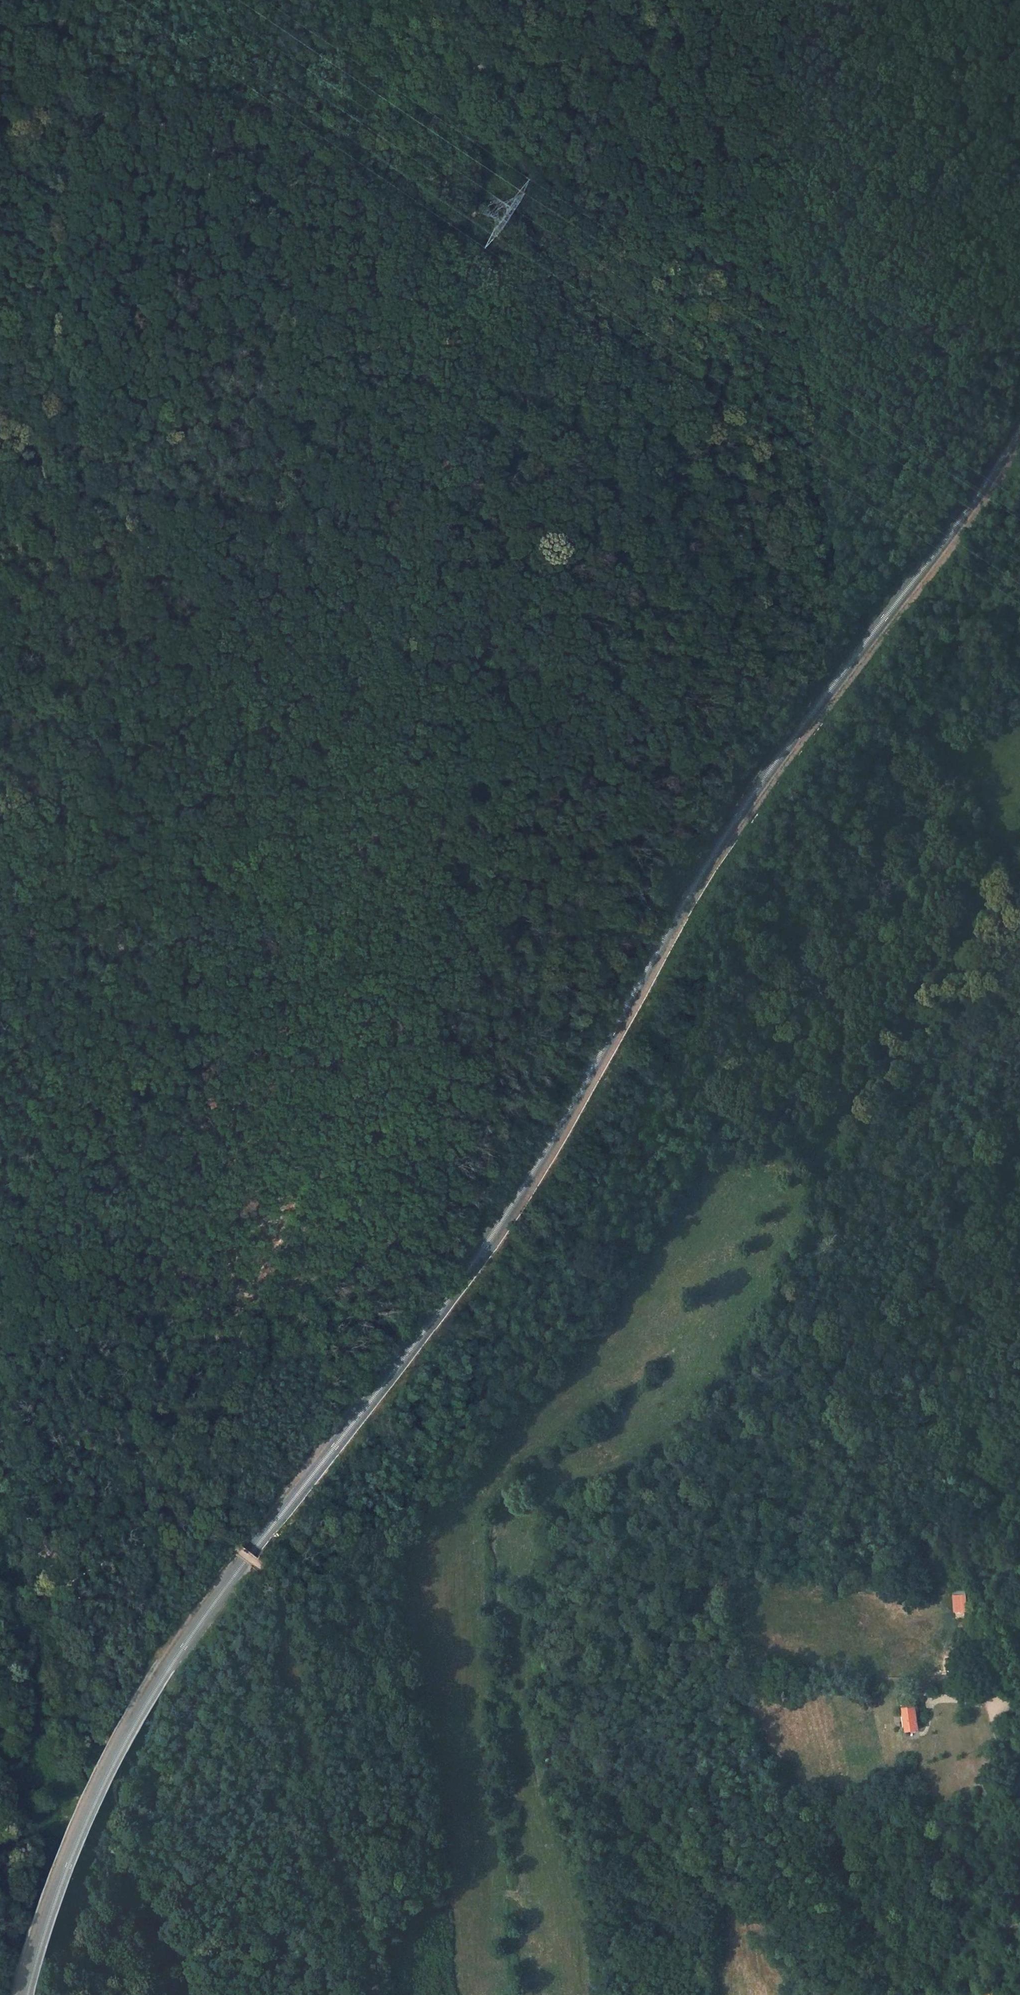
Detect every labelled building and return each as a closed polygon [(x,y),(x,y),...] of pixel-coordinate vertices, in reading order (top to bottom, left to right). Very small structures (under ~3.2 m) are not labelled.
[(965,1590),(953,1591),(955,1613),(967,1612),(965,1590)] [(913,1695),(903,1696),(904,1707),(915,1706),(913,1695)] [(915,1706),(904,1707),(907,1730),(918,1729),(915,1706)]
